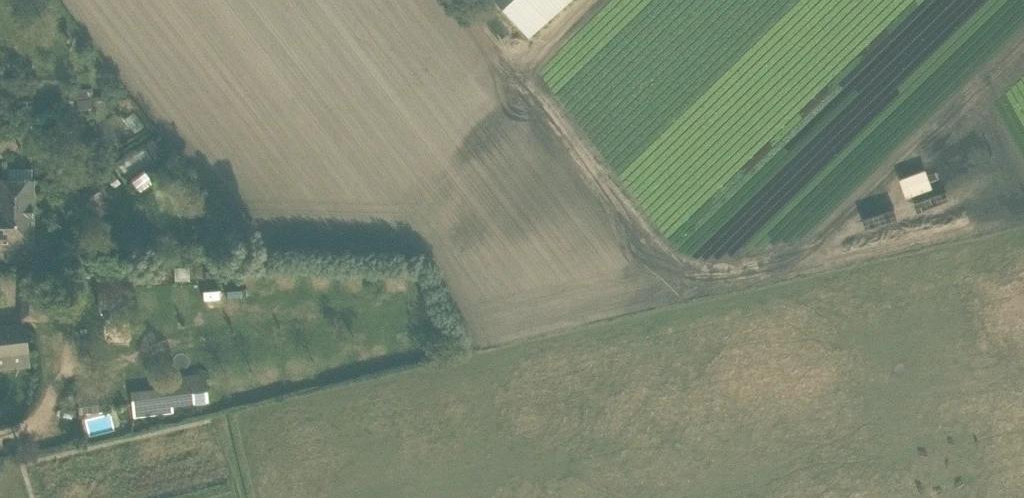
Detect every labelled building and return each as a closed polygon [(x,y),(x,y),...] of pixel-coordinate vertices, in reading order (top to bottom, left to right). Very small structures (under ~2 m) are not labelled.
[(531,20),(553,0),(514,0),(531,20)] [(87,88),(73,89),(74,97),(88,96),(87,88)] [(152,181),(144,168),(130,178),(138,190),(152,181)] [(103,176),(94,183),(80,195),(88,205),(98,217),(112,206),(104,198),(108,195),(111,198),(117,193),(103,176)] [(32,245),(33,178),(0,178),(0,244),(32,245)] [(98,280),(101,311),(125,308),(122,278),(98,280)] [(9,365),(7,352),(28,349),(25,327),(6,330),(5,325),(0,326),(0,366),(9,365)] [(191,404),(191,400),(208,397),(205,372),(166,377),(167,385),(140,389),(143,412),(170,409),(170,407),(191,404)]
